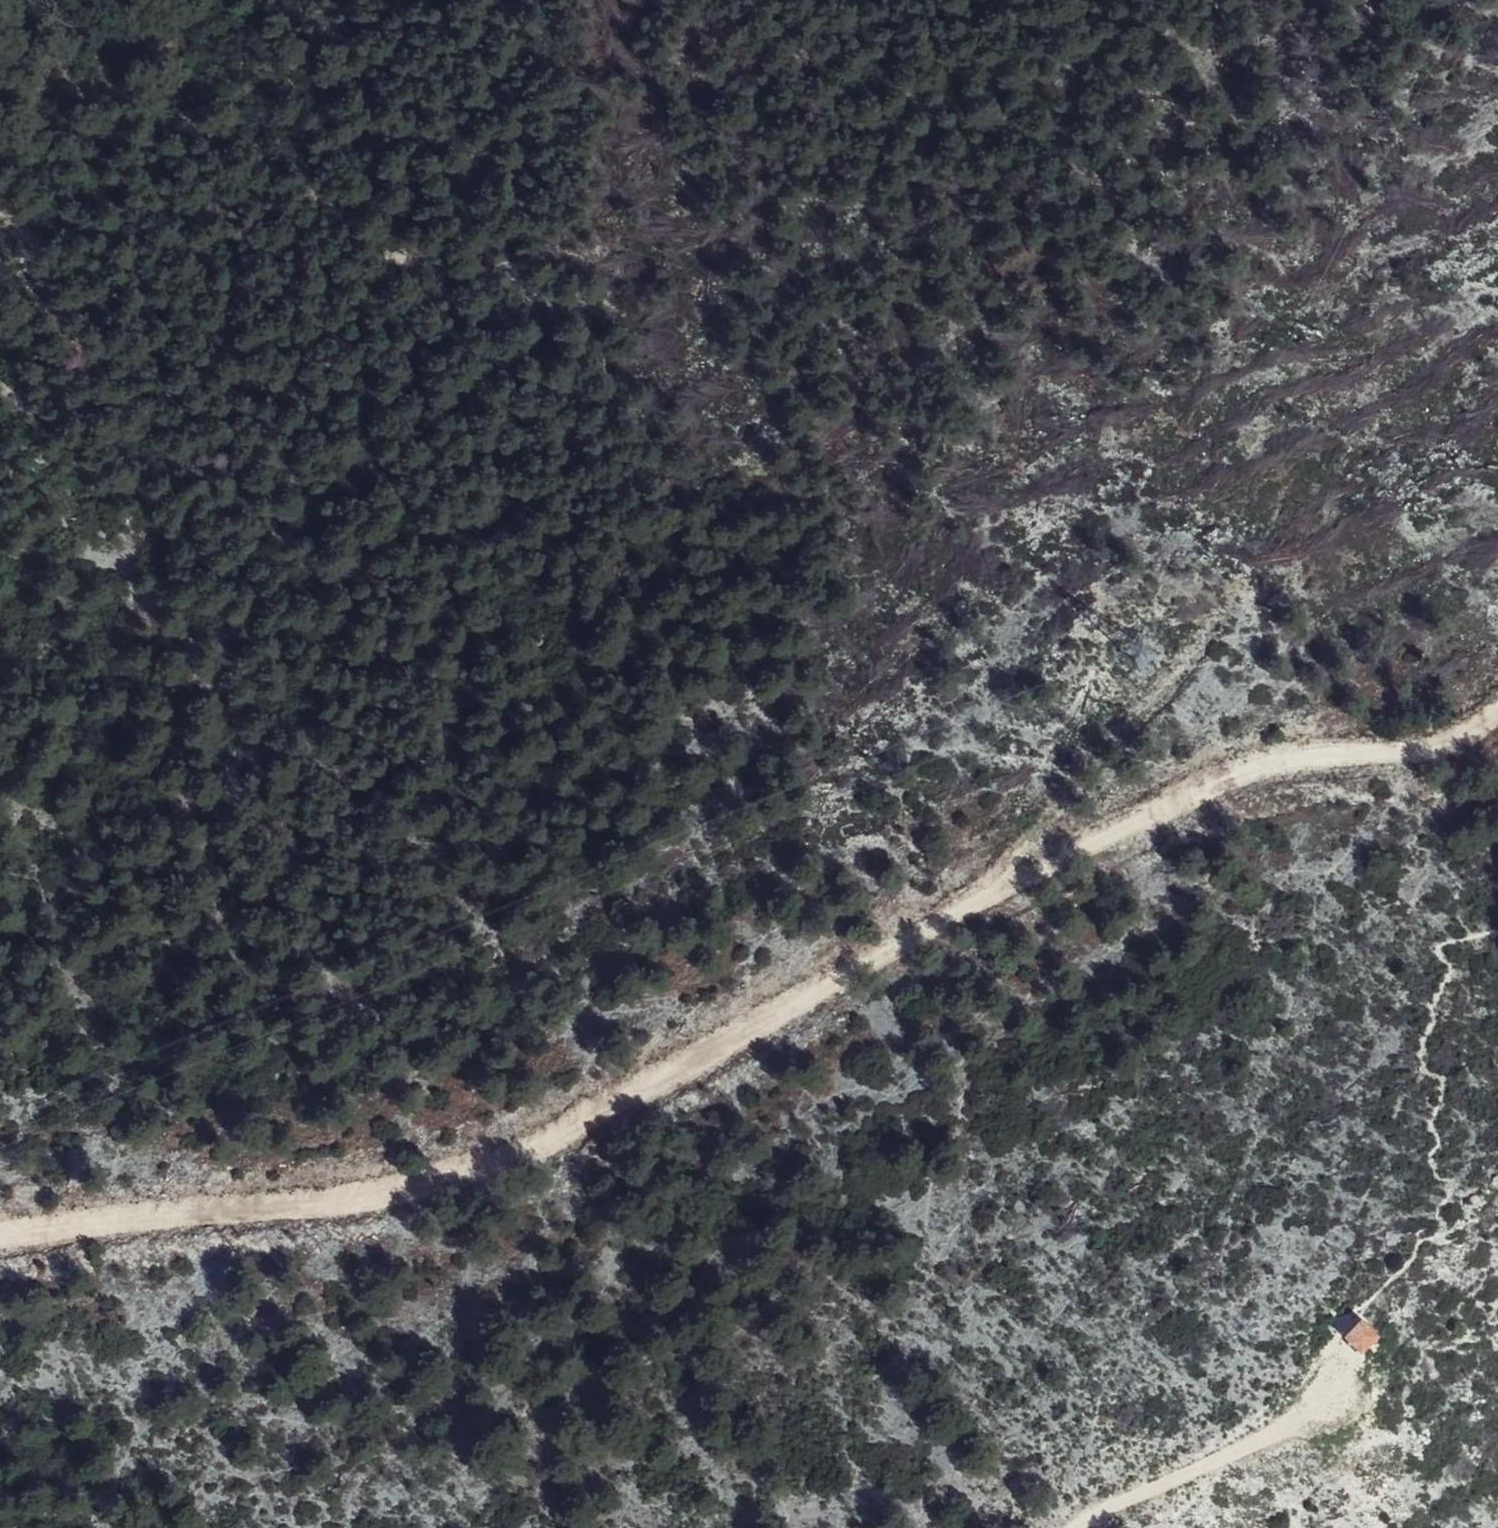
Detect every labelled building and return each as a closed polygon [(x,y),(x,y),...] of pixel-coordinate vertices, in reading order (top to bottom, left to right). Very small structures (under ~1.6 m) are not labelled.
[(1360,1317),(1342,1335),(1360,1353),(1378,1334),(1360,1317)]
